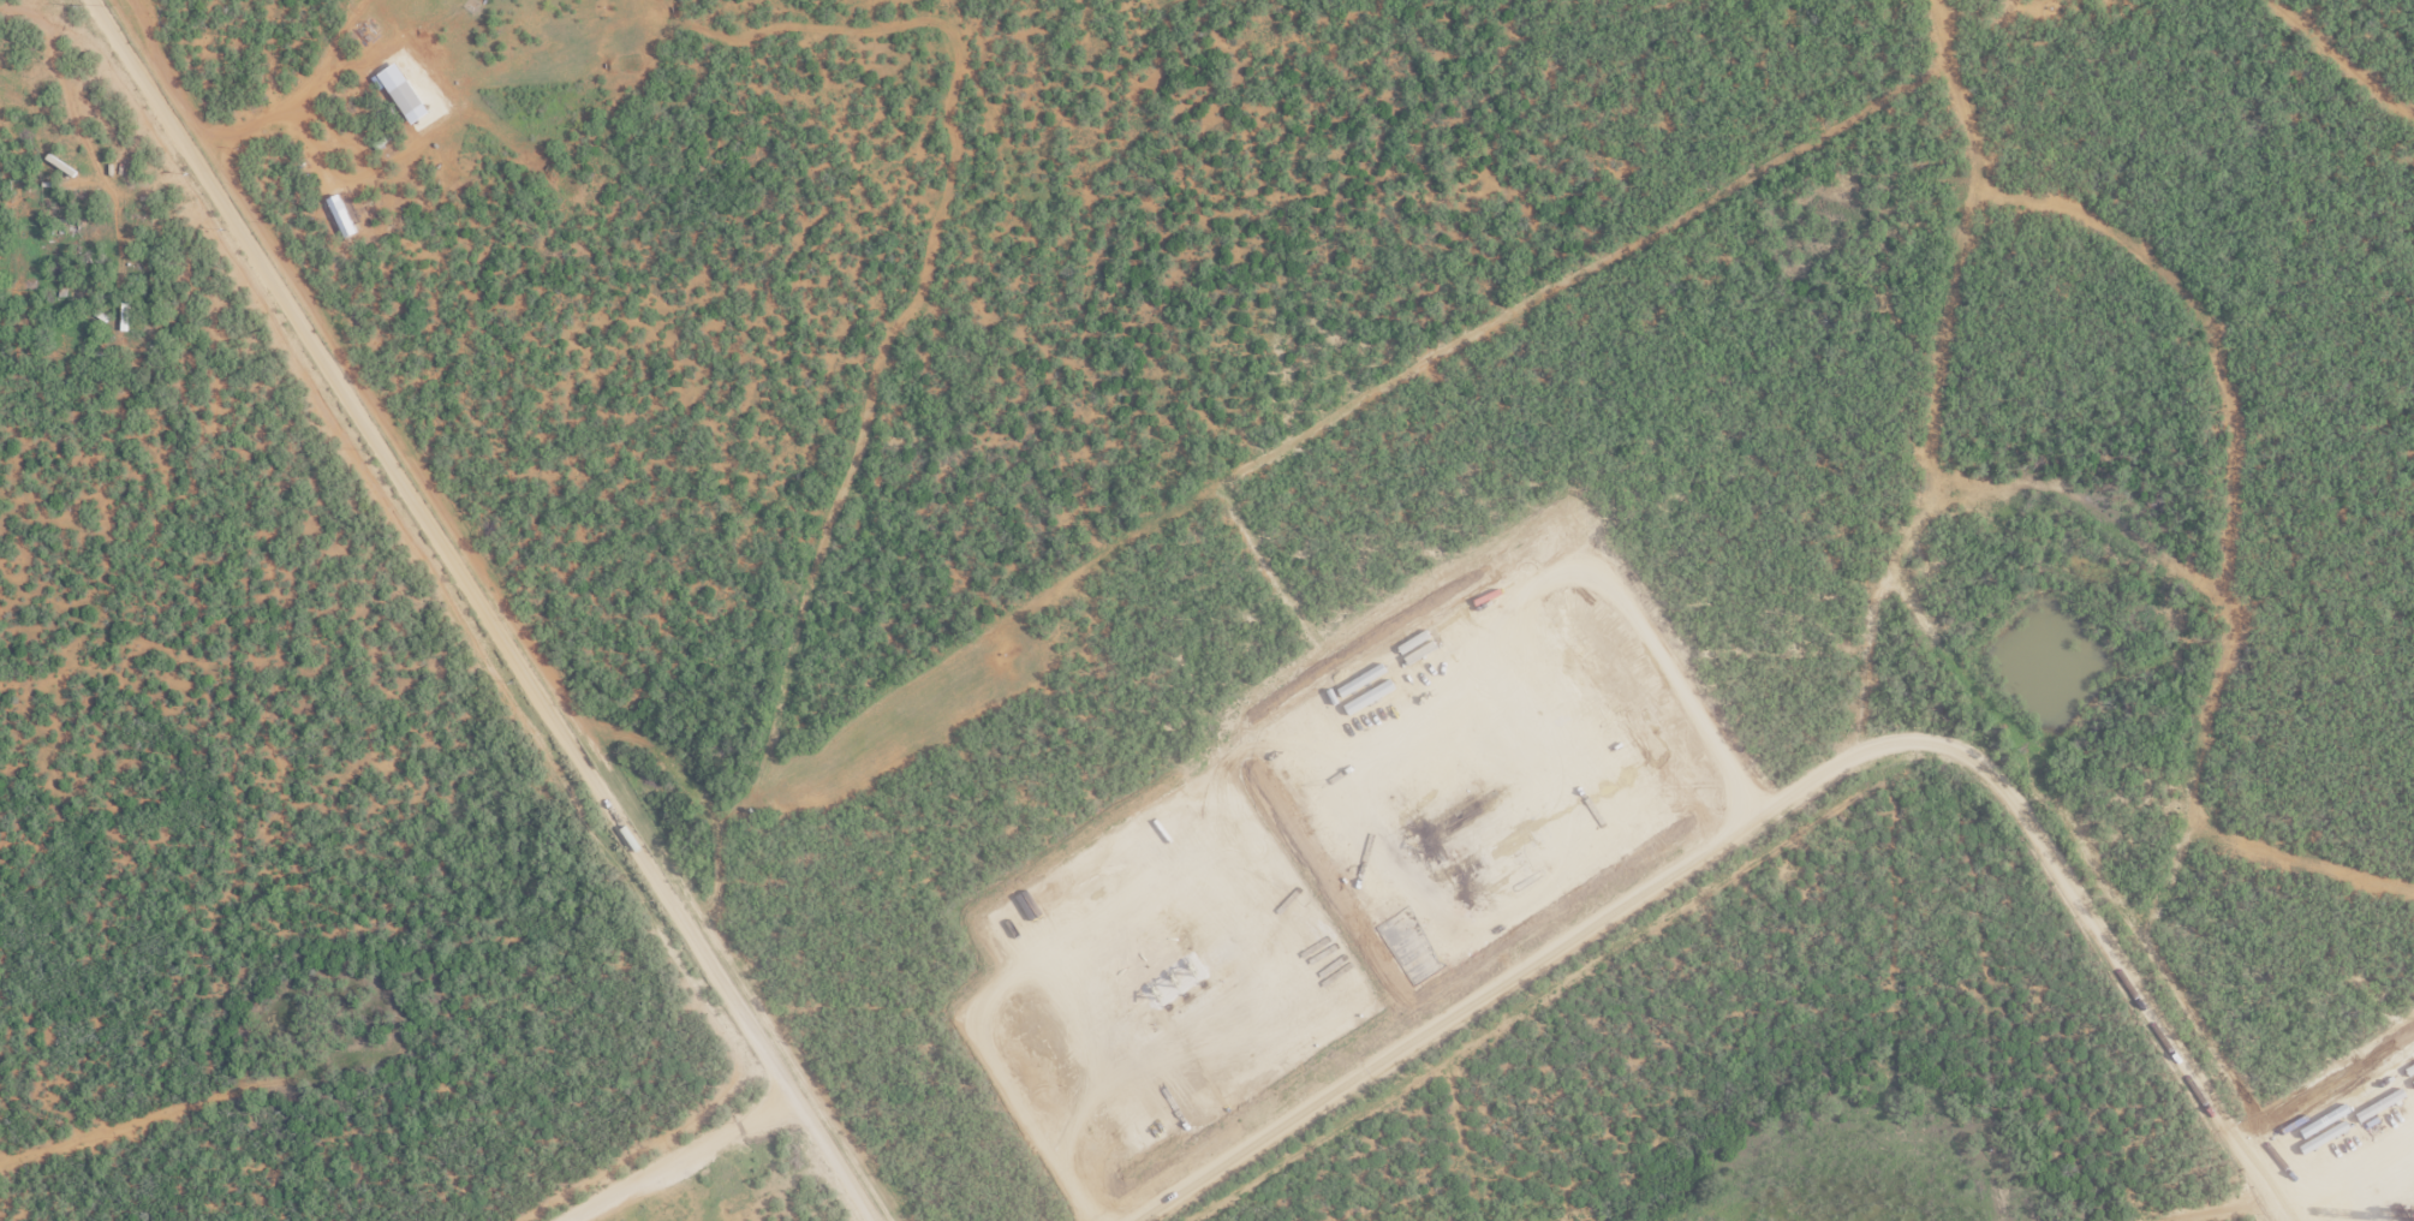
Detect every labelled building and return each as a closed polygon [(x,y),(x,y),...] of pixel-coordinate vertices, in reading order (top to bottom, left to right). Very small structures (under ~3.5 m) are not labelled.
[(405,117),(423,104),(406,79),(388,92),(405,117)] [(350,196),(340,200),(336,189),(327,193),(345,243),(357,239),(352,225),(359,223),(350,196)]
